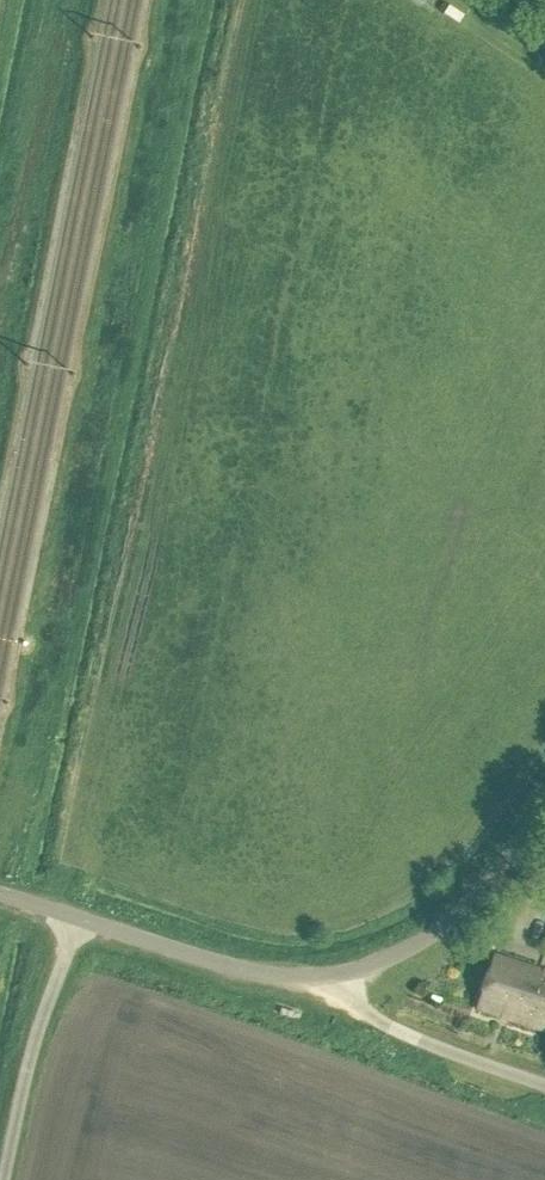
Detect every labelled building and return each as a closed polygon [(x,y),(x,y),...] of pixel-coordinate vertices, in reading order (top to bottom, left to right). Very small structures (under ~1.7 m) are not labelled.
[(494,957),(478,1009),(544,1031),(544,974),(494,957)]
